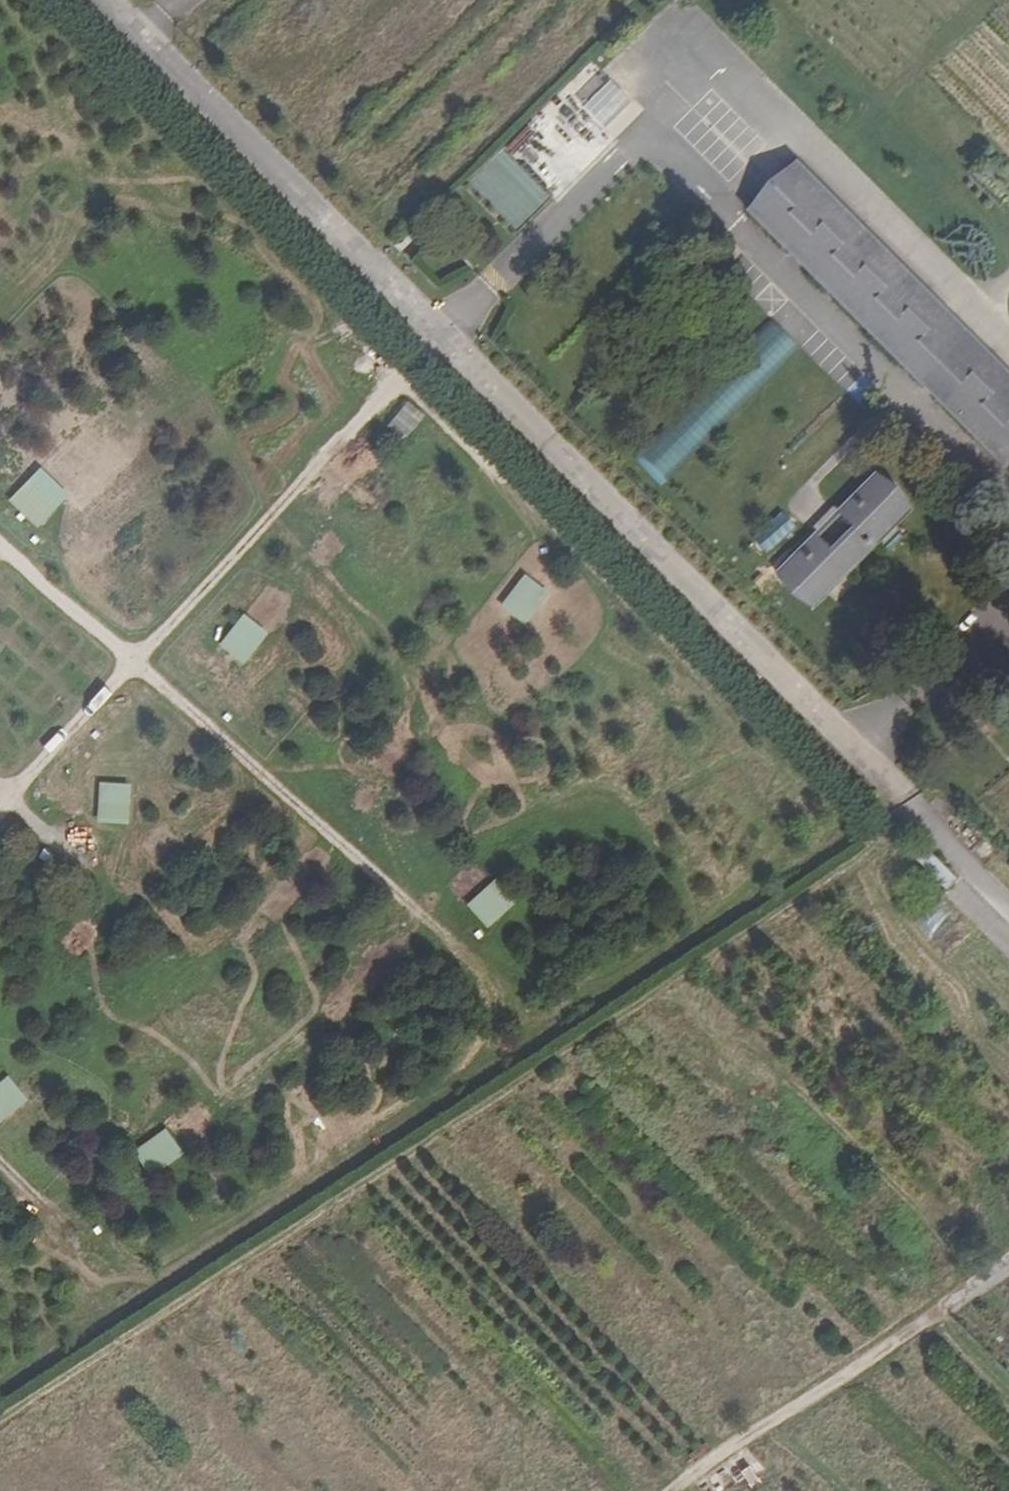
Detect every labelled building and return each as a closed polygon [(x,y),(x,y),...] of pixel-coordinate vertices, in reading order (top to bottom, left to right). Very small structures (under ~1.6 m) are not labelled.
[(600,129),(630,104),(593,63),(564,88),(600,129)] [(468,181),(514,232),(551,199),(505,148),(468,181)] [(900,359),(943,316),(793,166),(750,209),(900,359)] [(400,251),(416,235),(409,229),(393,244),(400,251)] [(941,401),(985,358),(943,316),(900,359),(941,401)] [(659,485),(798,348),(775,324),(636,461),(659,485)] [(985,358),(941,401),(1004,464),(1008,459),(1008,381),(985,358)] [(406,401),(385,427),(404,441),(424,416),(406,401)] [(832,556),(813,537),(778,572),(812,606),(908,510),(874,477),(838,512),(857,531),(832,556)] [(857,531),(838,512),(813,537),(832,556),(857,531)] [(924,849),(913,860),(944,889),(955,878),(924,849)] [(738,1456),(720,1467),(733,1487),(751,1476),(738,1456)]
